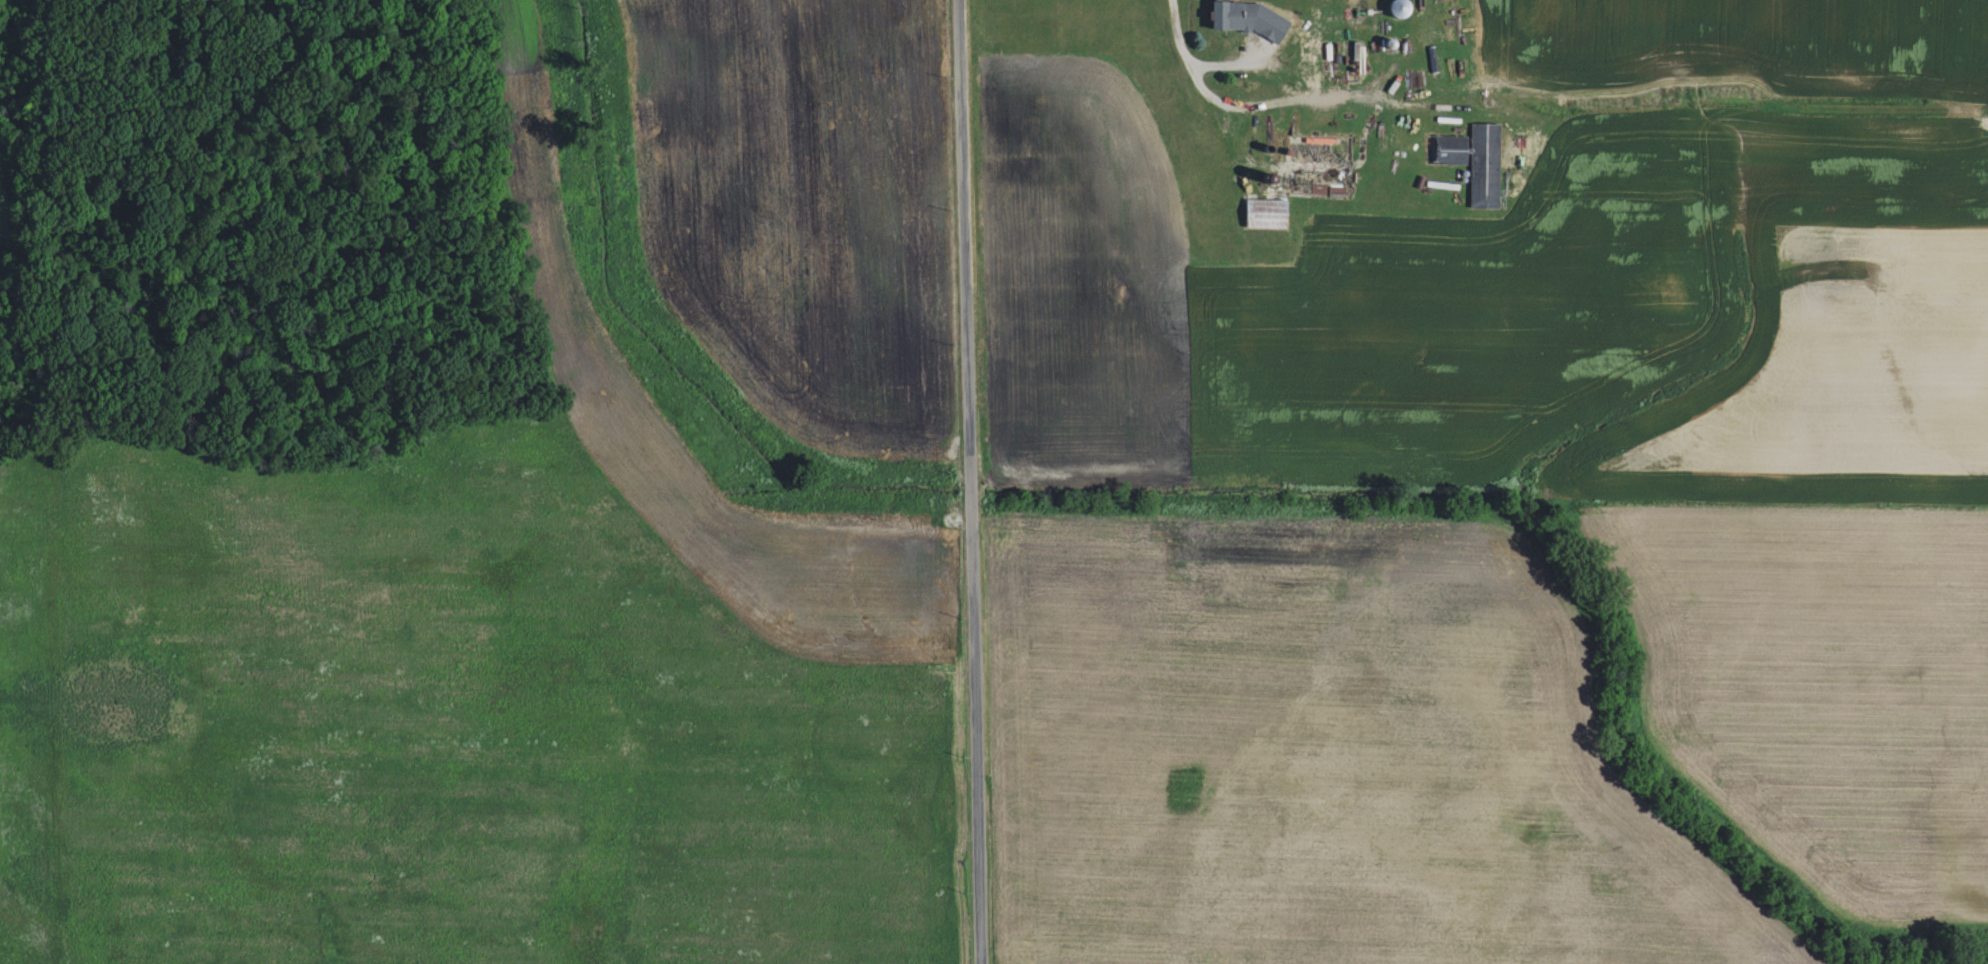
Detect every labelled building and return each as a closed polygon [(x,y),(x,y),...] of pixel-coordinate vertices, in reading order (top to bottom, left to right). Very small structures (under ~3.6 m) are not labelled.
[(1258,2),(1216,2),(1216,20),(1218,21),(1218,29),(1241,29),(1245,31),(1255,31),(1280,45),(1292,22),(1258,2)] [(1501,124),(1471,124),(1471,136),(1438,136),(1438,163),(1472,164),(1471,209),(1500,209),(1501,124)] [(1289,228),(1289,201),(1248,200),(1248,228),(1289,228)]
